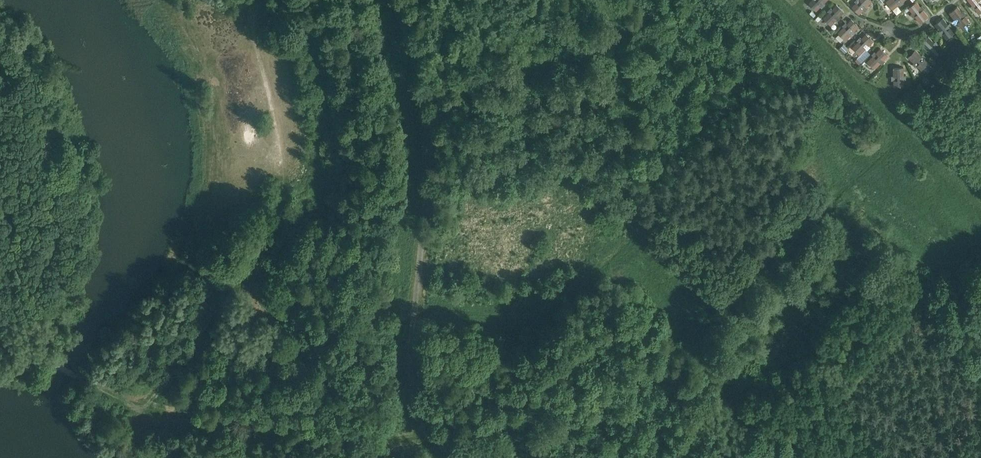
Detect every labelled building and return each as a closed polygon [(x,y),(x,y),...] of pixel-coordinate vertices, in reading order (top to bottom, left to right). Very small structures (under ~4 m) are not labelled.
[(816,11),(822,5),(823,6),(826,3),(825,2),(826,0),(812,0),(808,3),(816,11)] [(859,14),(863,10),(864,11),(868,8),(866,6),(872,1),(871,0),(855,0),(854,1),(856,2),(851,7),(859,14)] [(892,9),(897,5),(898,6),(902,4),(901,2),(904,0),(887,0),(886,1),(892,9)] [(972,5),(970,6),(973,10),(975,8),(979,13),(980,11),(980,0),(968,0),(972,5)] [(908,8),(912,13),(910,14),(913,17),(915,16),(920,23),(928,16),(923,10),(924,8),(922,5),(920,6),(916,1),(908,8)] [(823,18),(830,25),(836,19),(838,21),(841,17),(839,16),(844,12),(836,4),(832,9),(830,7),(827,11),(829,12),(823,18)] [(949,13),(954,19),(953,20),(955,24),(957,23),(961,28),(969,21),(965,16),(966,15),(964,11),(962,13),(957,6),(949,13)] [(939,31),(938,32),(941,35),(942,34),(946,39),(954,32),(950,28),(952,26),(949,23),(948,24),(943,18),(934,24),(939,31)] [(838,32),(845,40),(851,34),(852,35),(855,32),(854,31),(858,26),(851,19),(846,23),(845,22),(842,25),(843,26),(838,32)] [(873,21),(871,25),(880,30),(882,26),(873,21)] [(857,40),(858,41),(852,47),(860,54),(865,48),(867,50),(870,47),(869,45),(873,41),(866,33),(861,38),(860,37),(857,40)] [(926,50),(925,51),(928,54),(930,53),(934,57),(941,50),(937,45),(938,44),(935,41),(934,42),(928,36),(921,44),(926,50)] [(843,44),(840,48),(844,52),(848,49),(843,44)] [(871,54),(873,56),(867,61),(874,69),(880,63),(881,64),(884,61),(883,60),(887,55),(880,48),(876,52),(874,51),(871,54)] [(908,57),(913,62),(912,64),(915,67),(917,66),(921,70),(928,62),(924,58),(925,57),(922,54),(921,55),(915,49),(908,57)] [(893,76),(891,76),(891,80),(893,80),(893,86),(904,86),(904,80),(906,80),(905,75),(903,75),(903,67),(893,67),(893,76)]
